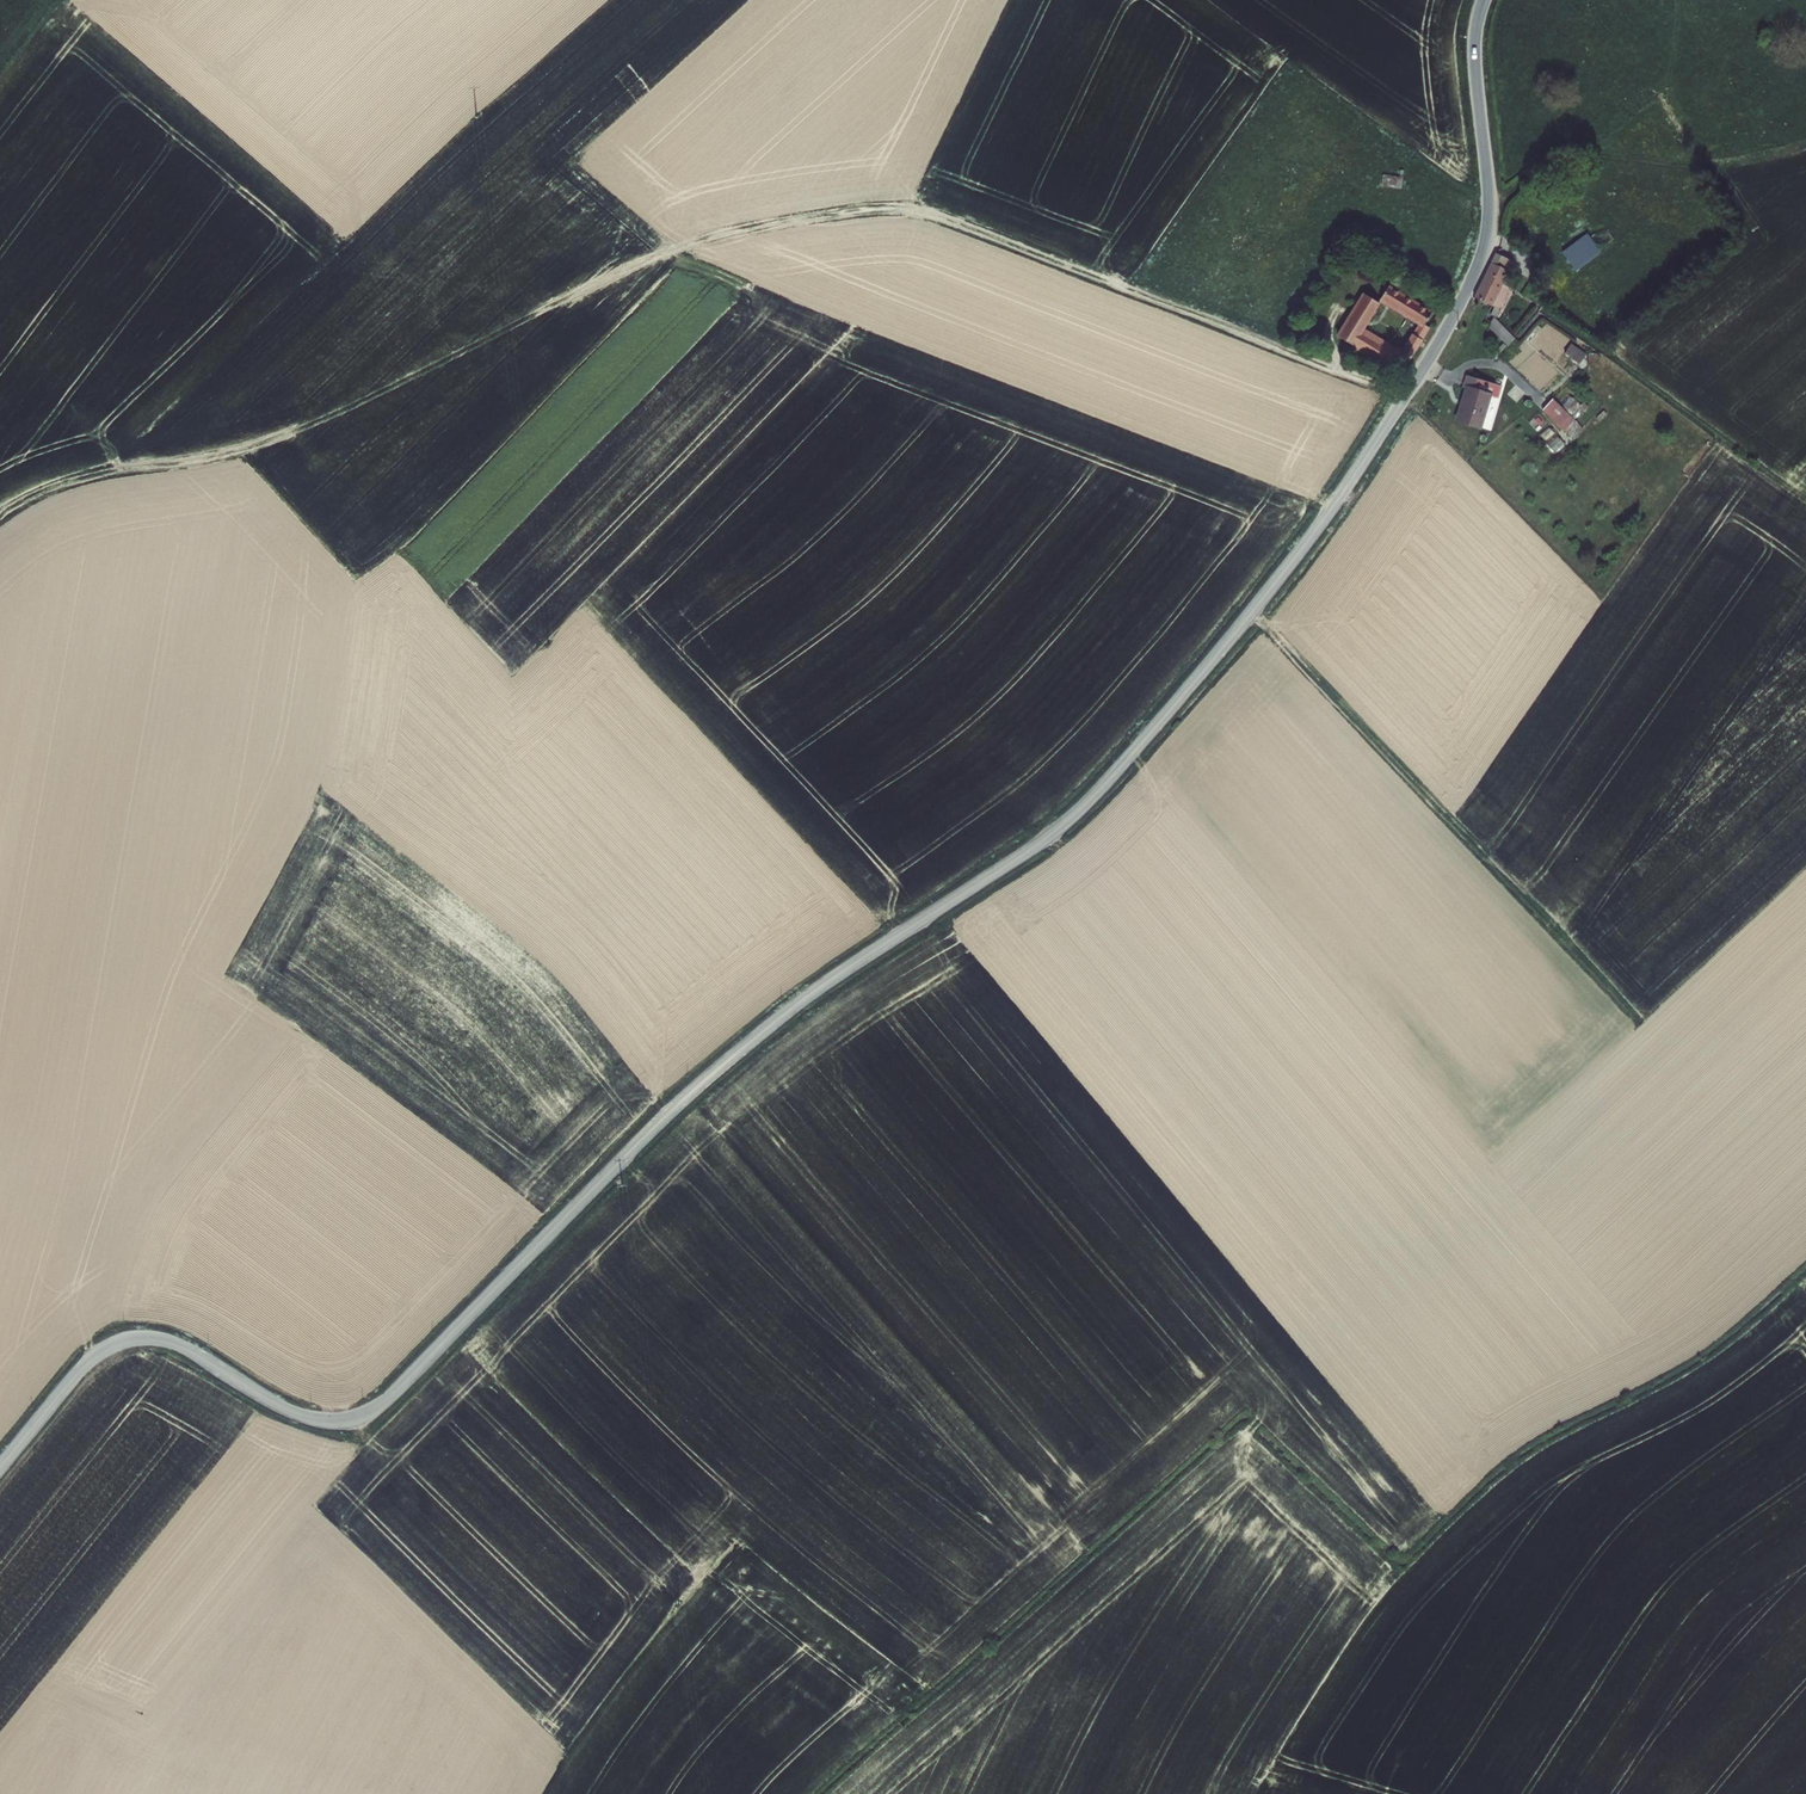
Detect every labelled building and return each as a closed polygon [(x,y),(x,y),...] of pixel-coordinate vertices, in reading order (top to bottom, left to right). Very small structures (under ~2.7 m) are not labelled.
[(1608,235),(1596,220),(1565,244),(1575,259),(1608,235)] [(1516,252),(1498,243),(1477,286),(1504,298),(1513,278),(1506,275),(1516,252)] [(1436,303),(1392,276),(1384,287),(1420,311),(1413,323),(1424,330),(1433,316),(1429,314),(1436,303)] [(1384,293),(1366,282),(1338,325),(1398,362),(1407,348),(1411,351),(1420,337),(1408,330),(1401,341),(1368,320),(1384,293)] [(1518,327),(1497,306),(1491,318),(1511,336),(1518,327)] [(1413,323),(1408,330),(1420,337),(1424,330),(1413,323)] [(1581,361),(1588,350),(1572,341),(1565,352),(1581,361)] [(1472,370),(1469,384),(1473,385),(1467,416),(1490,422),(1496,391),(1503,393),(1505,380),(1472,370)] [(1554,396),(1542,408),(1565,430),(1577,418),(1554,396)] [(1531,405),(1519,416),(1536,434),(1548,422),(1531,405)]
